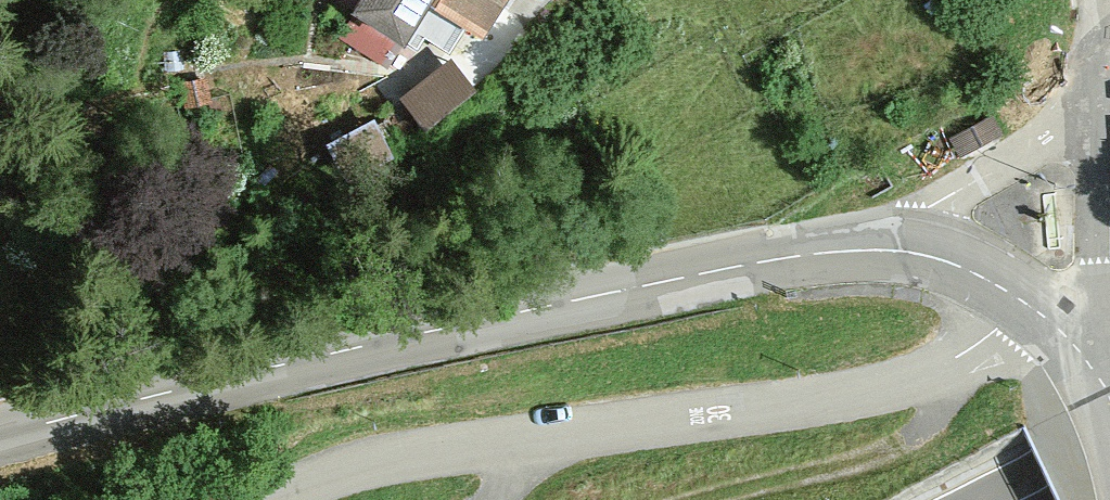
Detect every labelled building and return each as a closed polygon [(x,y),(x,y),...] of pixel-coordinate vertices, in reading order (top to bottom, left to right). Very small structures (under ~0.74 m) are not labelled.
[(418,37),(426,24),(452,40),(471,9),(487,20),(499,0),(358,0),(418,37)] [(467,51),(417,90),(446,127),(496,87),(467,51)]
